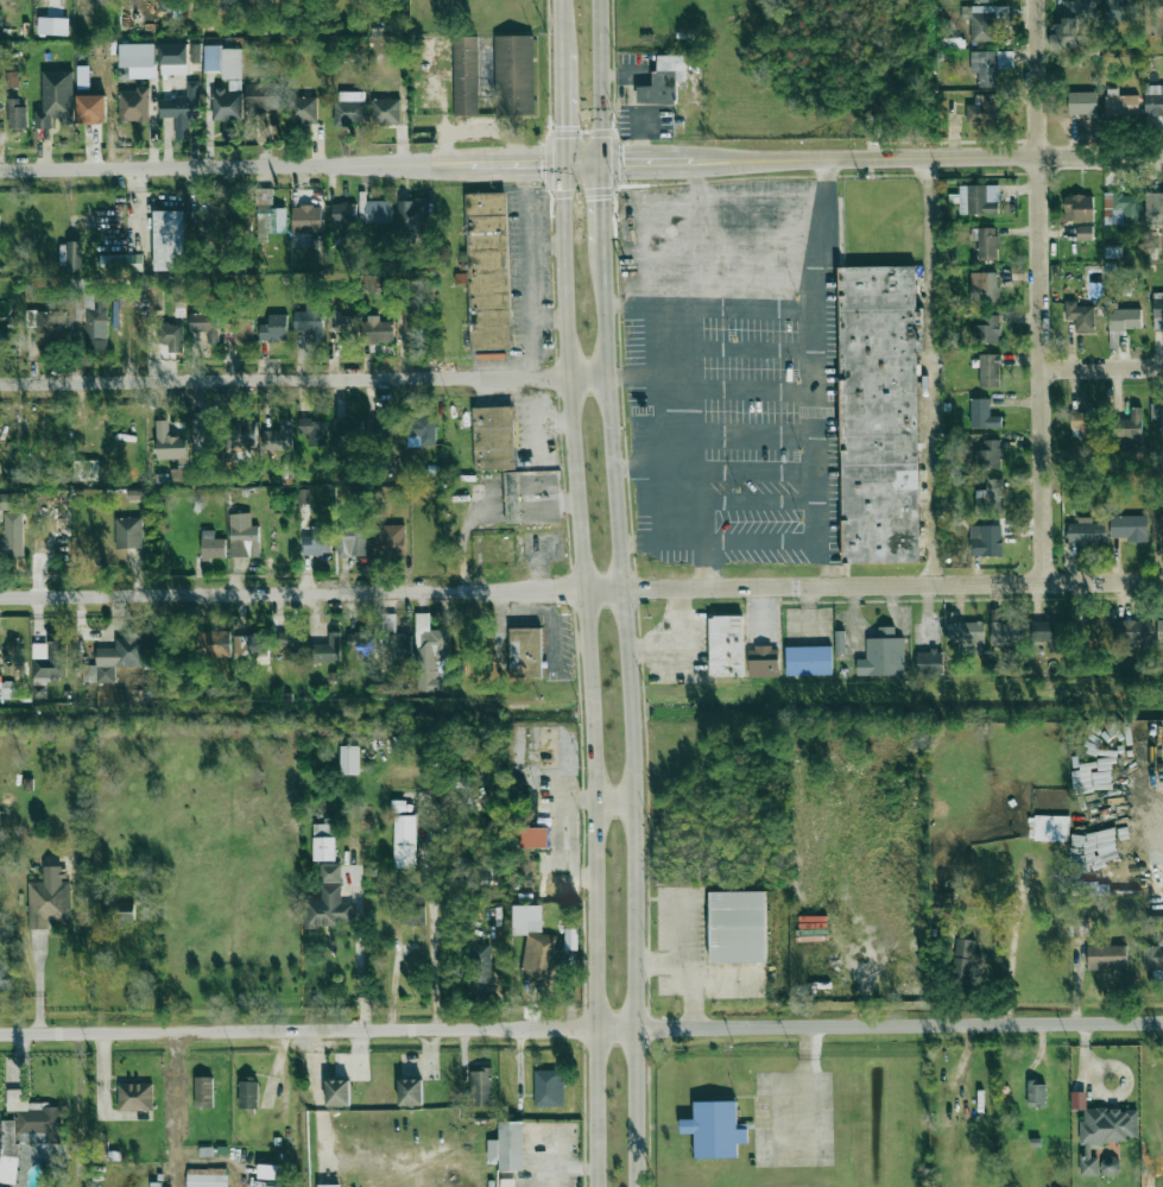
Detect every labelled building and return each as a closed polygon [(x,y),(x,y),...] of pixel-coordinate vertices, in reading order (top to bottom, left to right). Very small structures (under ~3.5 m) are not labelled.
[(175,10),(175,0),(158,0),(158,10),(175,10)] [(259,9),(277,9),(277,0),(259,0),(259,9)] [(1060,34),(1050,34),(1049,49),(1078,50),(1079,21),(1093,21),(1093,0),(1074,0),(1074,1),(1061,0),(1060,34)] [(1134,20),(1133,0),(1103,0),(1103,21),(1134,20)] [(1148,35),(1162,35),(1162,0),(1147,0),(1148,35)] [(995,6),(963,7),(964,18),(970,18),(971,42),(996,42),(995,6)] [(68,35),(69,18),(38,17),(37,34),(68,35)] [(532,36),(453,36),(454,115),(480,115),(479,95),(494,94),(494,115),(533,115),(532,36)] [(155,43),(119,44),(120,67),(130,66),(130,79),(156,78),(155,43)] [(187,43),(160,44),(160,75),(188,74),(187,43)] [(241,47),(204,46),(203,71),(222,72),(221,79),(241,79),(241,47)] [(1013,69),(1012,51),(970,52),(970,73),(978,73),(978,88),(997,87),(997,69),(1013,69)] [(677,104),(677,81),(685,81),(685,55),(657,56),(657,71),(652,72),(653,86),(637,87),(637,104),(677,104)] [(89,74),(82,73),(82,67),(77,67),(77,88),(88,88),(89,74)] [(42,72),(43,111),(35,111),(35,129),(56,128),(56,125),(74,125),(73,71),(42,72)] [(6,86),(17,88),(19,77),(9,75),(6,86)] [(199,81),(187,81),(187,98),(161,98),(161,118),(175,117),(175,139),(190,139),(190,121),(199,121),(199,81)] [(252,112),(282,111),(281,84),(245,85),(246,97),(252,97),(252,112)] [(1144,86),(1145,116),(1162,116),(1162,94),(1161,94),(1161,85),(1144,86)] [(1138,115),(1138,96),(1118,95),(1118,89),(1106,88),(1106,115),(1138,115)] [(148,122),(149,90),(120,89),(119,121),(148,122)] [(243,91),(213,90),(212,120),(242,121),(243,91)] [(1097,92),(1069,92),(1068,115),(1097,116),(1097,92)] [(966,105),(966,123),(998,122),(997,94),(975,95),(976,104),(966,105)] [(77,96),(78,124),(107,123),(106,95),(77,96)] [(317,122),(316,96),(287,97),(288,122),(317,122)] [(24,98),(8,99),(8,128),(25,128),(24,98)] [(401,99),(372,98),(371,125),(400,125),(401,99)] [(367,102),(334,101),(334,127),(347,127),(347,123),(366,123),(367,102)] [(959,214),(999,214),(1000,186),(960,185),(959,214)] [(1104,225),(1142,224),(1142,193),(1103,194),(1104,225)] [(1145,193),(1146,225),(1162,224),(1162,193),(1145,193)] [(466,195),(470,351),(510,349),(506,194),(466,195)] [(1064,222),(1094,221),(1093,195),(1063,196),(1064,222)] [(427,199),(398,200),(399,232),(427,231),(427,199)] [(365,201),(366,223),(392,222),(391,201),(365,201)] [(333,237),(355,237),(356,204),(335,203),(333,237)] [(311,247),(311,234),(322,234),(322,207),(293,206),(292,247),(311,247)] [(286,234),(287,210),(258,209),(258,233),(286,234)] [(155,271),(183,271),(182,211),(154,211),(155,271)] [(1077,226),(1077,240),(1092,241),(1093,227),(1077,226)] [(999,260),(997,228),(971,229),(971,241),(977,241),(978,261),(999,260)] [(81,241),(67,241),(68,272),(83,272),(81,241)] [(143,254),(100,256),(101,272),(143,270),(143,254)] [(839,267),(842,563),(919,562),(916,352),(923,352),(923,308),(915,308),(915,267),(839,267)] [(999,303),(998,272),(970,273),(971,303),(999,303)] [(379,291),(378,274),(368,275),(369,292),(379,291)] [(84,321),(85,350),(108,349),(106,294),(84,294),(83,278),(68,279),(70,321),(84,321)] [(1153,293),(1153,319),(1162,319),(1162,293),(1153,293)] [(1095,306),(1076,306),(1077,301),(1065,301),(1065,320),(1075,320),(1075,332),(1094,333),(1095,306)] [(295,331),(312,330),(312,342),(323,342),(322,303),(306,303),(306,311),(294,312),(295,331)] [(36,311),(37,345),(66,344),(65,310),(36,311)] [(1142,310),(1108,310),(1108,331),(1142,330),(1142,310)] [(190,332),(207,332),(207,344),(219,344),(218,314),(189,314),(190,332)] [(259,324),(260,342),(287,341),(287,314),(269,314),(269,324),(259,324)] [(380,315),(362,315),(362,342),(394,343),(395,321),(380,321),(380,315)] [(1000,343),(999,315),(983,315),(983,325),(972,325),(973,344),(1000,343)] [(356,317),(329,316),(328,331),(339,331),(339,337),(356,338),(356,317)] [(234,333),(233,343),(252,344),(253,322),(227,320),(227,332),(234,333)] [(182,324),(158,324),(158,344),(167,344),(167,353),(183,352),(182,324)] [(20,347),(19,330),(0,331),(0,348),(20,347)] [(980,386),(1000,387),(1000,354),(980,354),(980,386)] [(989,416),(990,399),(971,398),(970,427),(1001,428),(1001,416),(989,416)] [(1162,433),(1162,406),(1152,405),(1151,433),(1162,433)] [(1141,407),(1130,408),(1130,419),(1117,419),(1117,440),(1141,439),(1141,407)] [(472,409),(474,472),(516,471),(513,408),(472,409)] [(1098,412),(1070,412),(1071,428),(1080,428),(1080,438),(1099,438),(1098,412)] [(435,446),(436,416),(407,415),(406,436),(420,437),(420,445),(435,446)] [(334,419),(335,438),(360,437),(360,418),(334,419)] [(256,448),(255,419),(228,420),(229,448),(256,448)] [(292,450),(292,419),(280,419),(281,431),(263,431),(263,450),(292,450)] [(327,420),(303,419),(302,446),(327,447),(327,420)] [(157,460),(179,459),(179,465),(187,465),(187,437),(169,437),(169,420),(156,420),(157,460)] [(204,433),(204,448),(214,449),(215,434),(204,433)] [(1002,443),(975,442),(975,466),(1001,467),(1002,443)] [(96,480),(95,462),(75,464),(76,481),(96,480)] [(1003,478),(986,479),(987,505),(976,505),(976,514),(1004,513),(1003,478)] [(309,489),(299,489),(299,503),(308,503),(309,489)] [(23,494),(0,494),(0,510),(4,510),(3,533),(0,533),(0,556),(23,556),(23,494)] [(1162,540),(1162,508),(1152,508),(1151,539),(1162,540)] [(260,557),(259,526),(252,526),(251,513),(229,514),(230,557),(260,557)] [(1147,516),(1110,516),(1111,538),(1127,537),(1127,542),(1147,542),(1147,516)] [(142,548),(141,517),(115,518),(116,549),(142,548)] [(1068,545),(1105,545),(1105,523),(1093,523),(1092,518),(1078,518),(1078,523),(1068,523),(1068,545)] [(1002,555),(1001,521),(979,521),(980,540),(970,540),(970,556),(1002,555)] [(312,536),(304,536),(303,554),(330,555),(330,525),(313,525),(312,536)] [(381,525),(381,534),(374,534),(374,556),(404,557),(405,525),(381,525)] [(202,559),(226,559),(226,539),(214,539),(214,531),(202,531),(202,559)] [(338,531),(337,556),(367,557),(368,532),(338,531)] [(1002,610),(991,610),(991,646),(1025,645),(1025,622),(1003,623),(1002,610)] [(417,692),(445,692),(445,678),(437,678),(436,658),(449,658),(448,630),(430,630),(429,613),(415,613),(417,692)] [(392,648),(392,662),(411,662),(411,634),(396,634),(396,614),(383,614),(383,648),(392,648)] [(709,617),(710,677),(744,676),(743,616),(709,617)] [(1115,642),(1143,643),(1142,651),(1153,651),(1154,621),(1115,620),(1115,642)] [(1032,642),(1062,641),(1061,621),(1031,622),(1032,642)] [(985,623),(947,622),(947,640),(957,640),(957,650),(984,651),(985,623)] [(895,627),(878,627),(879,638),(866,638),(867,659),(857,659),(857,676),(905,675),(904,637),(895,638),(895,627)] [(542,629),(510,629),(511,678),(543,677),(542,629)] [(835,653),(845,653),(845,631),(835,631),(835,653)] [(231,657),(230,632),(196,633),(197,658),(231,657)] [(340,662),(339,632),(328,632),(328,643),(311,643),(311,663),(340,662)] [(33,643),(32,679),(66,680),(67,633),(47,633),(47,643),(33,643)] [(347,649),(357,650),(357,661),(374,661),(375,633),(347,633),(347,649)] [(83,682),(115,682),(116,666),(141,666),(141,635),(115,635),(115,648),(96,648),(96,666),(83,665),(83,682)] [(234,635),(234,654),(268,655),(268,635),(234,635)] [(283,660),(304,660),(304,636),(282,636),(283,660)] [(786,647),(786,676),(832,675),(831,646),(786,647)] [(748,647),(749,677),(779,676),(778,647),(748,647)] [(916,651),(917,675),(943,674),(942,650),(916,651)] [(0,676),(0,700),(16,700),(15,682),(1,682),(1,676),(0,676)] [(358,746),(340,746),(340,774),(358,774),(358,746)] [(394,868),(415,868),(416,816),(394,815),(394,868)] [(1069,816),(1035,816),(1034,840),(1068,841),(1069,816)] [(313,824),(314,861),(335,860),(335,819),(324,819),(324,824),(313,824)] [(548,827),(520,828),(520,848),(549,847),(548,827)] [(341,863),(320,864),(321,883),(341,883),(341,863)] [(70,881),(28,882),(29,929),(47,929),(47,923),(71,923),(70,881)] [(304,899),(304,926),(353,924),(353,903),(341,903),(340,884),(321,885),(321,899),(304,899)] [(709,892),(765,892),(766,962),(710,964),(709,892)] [(425,903),(390,902),(389,924),(424,925),(425,903)] [(135,924),(134,903),(103,904),(104,925),(135,924)] [(543,905),(513,905),(513,935),(524,935),(523,978),(553,978),(553,934),(543,934),(543,905)] [(1088,936),(1088,919),(1073,918),(1072,936),(1088,936)] [(975,939),(955,939),(954,977),(974,978),(975,939)] [(472,987),(492,986),(490,944),(471,945),(472,987)] [(1088,970),(1127,969),(1127,945),(1087,946),(1088,970)] [(1155,971),(1154,983),(1162,983),(1162,945),(1143,945),(1142,971),(1155,971)] [(13,991),(14,959),(0,959),(0,991),(13,991)] [(493,1106),(493,1069),(470,1069),(470,1106),(493,1106)] [(535,1107),(564,1106),(564,1070),(535,1070),(535,1107)] [(213,1077),(195,1077),(195,1108),(213,1108),(213,1077)] [(240,1078),(239,1108),(257,1109),(258,1078),(240,1078)] [(423,1105),(422,1079),(399,1080),(399,1106),(423,1105)] [(350,1080),(326,1080),(326,1107),(350,1106),(350,1080)] [(1027,1107),(1045,1107),(1045,1082),(1028,1081),(1027,1107)] [(117,1110),(152,1111),(152,1083),(118,1083),(117,1110)] [(17,1184),(19,1143),(60,1144),(62,1105),(27,1104),(28,1090),(7,1090),(6,1110),(17,1110),(17,1121),(2,1120),(0,1166),(0,1183),(17,1184)] [(694,1103),(737,1103),(738,1130),(748,1129),(748,1145),(738,1145),(738,1158),(695,1158),(694,1135),(681,1135),(681,1120),(694,1119),(694,1103)] [(1138,1109),(1084,1110),(1084,1120),(1081,1120),(1082,1153),(1080,1153),(1080,1176),(1098,1176),(1098,1157),(1091,1158),(1091,1142),(1138,1141),(1138,1109)] [(522,1122),(499,1122),(499,1139),(487,1139),(487,1161),(499,1161),(499,1170),(522,1170),(522,1122)] [(1101,1157),(1101,1175),(1118,1176),(1119,1158),(1101,1157)] [(227,1169),(187,1169),(186,1186),(227,1186),(227,1169)] [(515,1179),(500,1179),(500,1186),(515,1186),(515,1179)]
